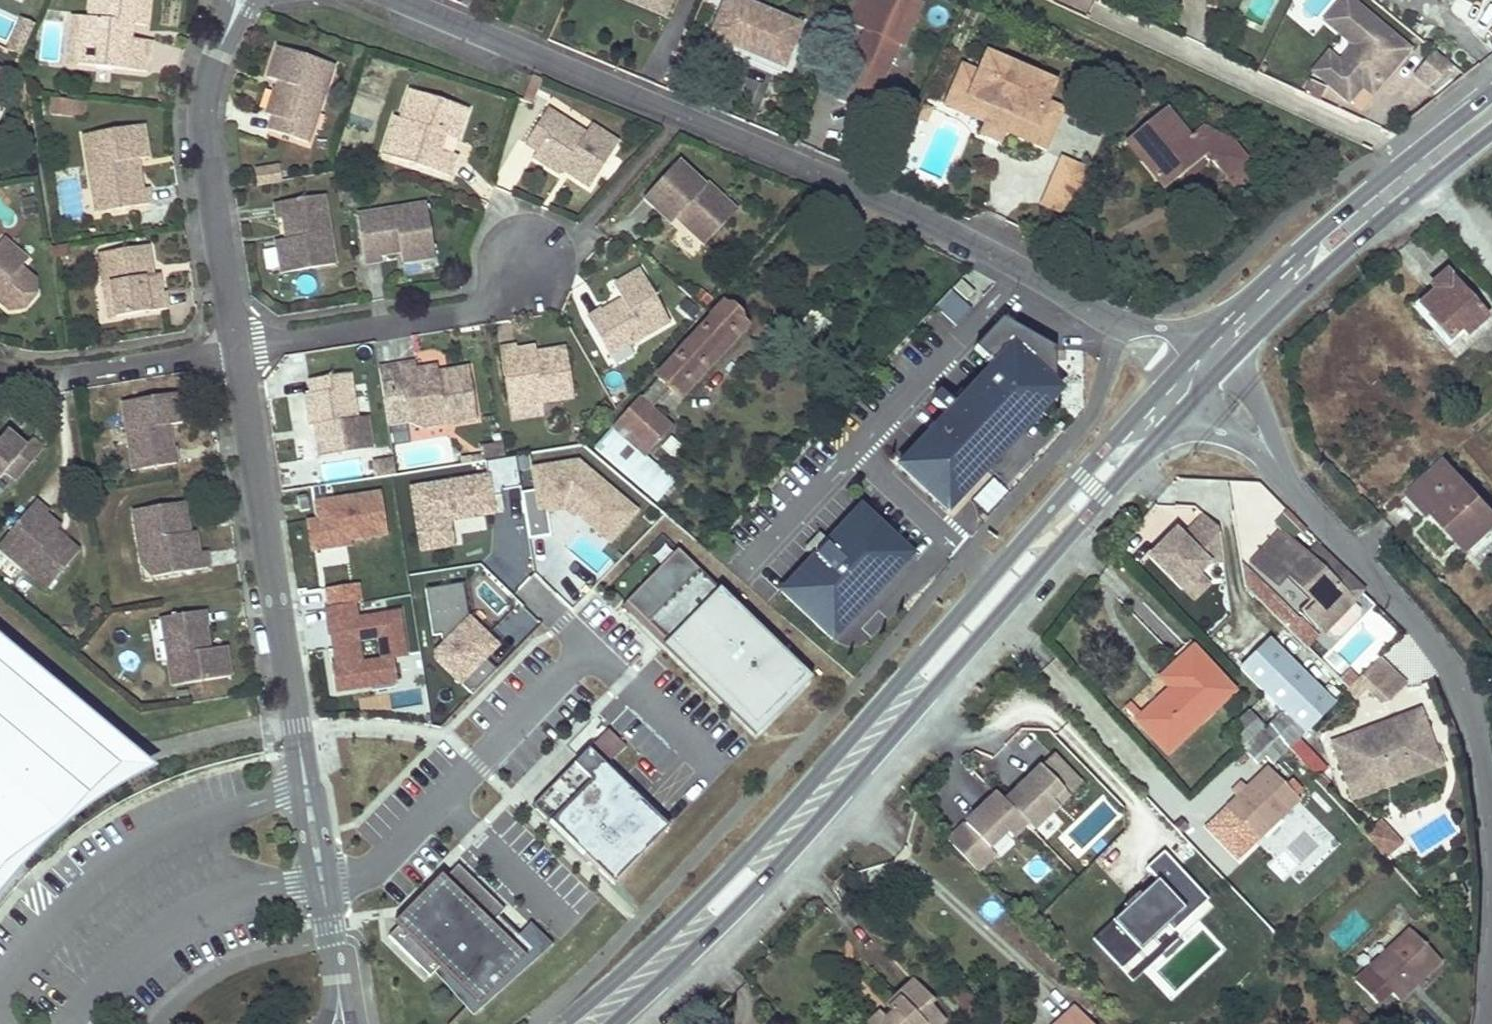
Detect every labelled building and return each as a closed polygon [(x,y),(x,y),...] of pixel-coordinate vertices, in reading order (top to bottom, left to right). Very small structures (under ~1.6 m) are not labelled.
[(91,13),(82,13),(77,62),(147,69),(150,39),(131,36),(124,35),(125,20),(132,20),(148,22),(150,0),(93,0),(91,13)] [(737,0),(725,0),(709,36),(781,68),(799,26),(737,0)] [(917,0),(856,0),(846,23),(864,30),(834,100),(865,113),(894,43),(899,45),(918,0),(917,0)] [(1315,35),(1339,0),(1299,0),(1288,16),(1315,35)] [(1394,63),(1396,65),(1409,50),(1350,0),(1346,0),(1328,21),(1357,46),(1360,49),(1330,84),(1349,101),(1363,85),(1371,76),(1378,82),(1394,63)] [(68,60),(77,62),(82,13),(72,12),(68,60)] [(125,20),(124,35),(131,36),(132,20),(125,20)] [(334,64),(277,44),(267,77),(276,80),(286,83),(283,92),(274,88),(265,113),(273,116),(268,129),(307,142),(313,126),(304,123),(309,109),(317,112),(334,64)] [(1330,84),(1360,49),(1357,46),(1341,65),(1330,56),(1316,72),(1330,84)] [(1427,86),(1452,66),(1434,51),(1413,73),(1427,86)] [(990,56),(981,76),(995,82),(997,77),(1002,79),(1006,70),(1053,89),(1055,83),(990,56)] [(973,98),(965,94),(974,73),(965,70),(950,107),(967,113),(973,98)] [(1047,147),(1063,109),(1047,102),(1053,89),(1006,70),(1002,79),(997,77),(995,82),(981,76),(974,73),(965,94),(973,98),(967,113),(990,123),(986,134),(1004,142),(1008,131),(1047,147)] [(1373,93),(1380,84),(1378,82),(1371,76),(1363,85),(1373,93)] [(276,80),(274,88),(283,92),(286,83),(276,80)] [(466,107),(410,89),(401,117),(394,115),(387,137),(394,139),(388,158),(447,177),(454,156),(439,151),(428,147),(433,132),(444,136),(456,140),(466,107)] [(48,121),(85,120),(85,101),(48,102),(48,121)] [(920,106),(914,121),(924,124),(930,110),(920,106)] [(593,186),(621,141),(593,122),(587,131),(575,124),(572,128),(556,118),(559,113),(550,107),(529,141),(542,149),(537,157),(563,173),(567,168),(570,162),(580,168),(576,175),(593,186)] [(313,126),(317,112),(309,109),(304,123),(313,126)] [(1189,138),(1167,110),(1127,142),(1162,186),(1202,154),(1208,161),(1212,161),(1226,179),(1248,161),(1233,142),(1202,126),(1189,138)] [(572,128),(575,124),(559,113),(556,118),(572,128)] [(143,123),(84,134),(93,186),(105,193),(108,209),(149,202),(146,187),(141,187),(139,176),(132,171),(130,160),(136,159),(149,157),(143,123)] [(444,136),(433,132),(428,147),(439,151),(444,136)] [(388,158),(394,139),(387,137),(381,155),(388,158)] [(132,171),(139,176),(136,159),(130,160),(132,171)] [(678,218),(706,243),(731,214),(717,202),(725,193),(710,180),(707,184),(679,159),(645,198),(673,223),(678,218)] [(1235,189),(1256,172),(1248,161),(1226,179),(1235,189)] [(570,162),(567,168),(576,175),(580,168),(570,162)] [(1076,208),(1090,174),(1061,162),(1047,196),(1076,208)] [(256,189),(282,184),(278,166),(253,170),(256,189)] [(105,193),(93,186),(97,211),(108,209),(105,193)] [(725,193),(717,202),(731,214),(739,206),(725,193)] [(321,195),(272,204),(276,219),(282,218),(288,217),(292,238),(285,239),(275,241),(281,274),(334,265),(321,195)] [(1070,221),(1076,208),(1047,196),(1042,209),(1070,221)] [(429,206),(359,217),(367,266),(384,263),(383,257),(382,251),(402,248),(403,254),(405,264),(438,259),(429,206)] [(282,218),(285,239),(292,238),(288,217),(282,218)] [(8,311),(22,309),(34,295),(33,280),(19,269),(26,260),(1,240),(0,242),(0,305),(8,311)] [(146,242),(99,250),(104,281),(112,279),(118,314),(167,306),(165,290),(161,290),(158,273),(152,274),(146,274),(145,266),(150,264),(146,242)] [(383,257),(403,254),(402,248),(382,251),(383,257)] [(647,274),(620,288),(627,302),(629,307),(622,311),(620,306),(606,313),(604,310),(590,317),(606,349),(619,343),(631,346),(673,326),(647,274)] [(1434,294),(1417,308),(1447,341),(1461,330),(1466,336),(1486,320),(1447,274),(1427,288),(1434,294)] [(110,316),(118,314),(112,279),(104,281),(110,316)] [(954,287),(968,300),(976,292),(962,279),(954,287)] [(972,309),(952,290),(936,307),(957,326),(972,309)] [(629,307),(627,302),(620,306),(622,311),(629,307)] [(646,458),(672,428),(652,411),(669,391),(676,396),(731,334),(736,339),(746,327),(742,323),(741,320),(741,318),(739,315),(736,312),(731,309),(728,308),(724,307),(722,305),(711,316),(713,317),(689,344),(684,340),(674,353),(678,356),(595,449),(657,503),(664,495),(668,497),(676,489),(672,486),(675,483),(646,458)] [(1002,320),(975,349),(993,366),(1006,377),(1000,383),(994,377),(923,454),(966,494),(1015,442),(1055,399),(1055,350),(1002,320)] [(606,349),(610,356),(631,346),(619,343),(606,349)] [(543,404),(574,399),(566,351),(546,354),(547,359),(537,361),(536,356),(535,347),(517,350),(516,347),(500,350),(509,401),(542,396),(543,404)] [(417,370),(416,365),(379,371),(388,426),(411,422),(442,417),(443,425),(477,419),(468,369),(448,372),(449,378),(440,379),(439,374),(438,367),(417,370)] [(948,513),(966,494),(923,454),(994,377),(1000,383),(1006,377),(993,366),(966,396),(956,406),(942,393),(933,402),(947,415),(899,467),(948,513)] [(347,375),(307,381),(309,394),(304,395),(309,429),(314,428),(320,427),(322,437),(315,438),(319,458),(369,450),(364,417),(354,418),(352,404),(344,405),(341,388),(348,386),(347,375)] [(344,405),(352,404),(348,386),(341,388),(344,405)] [(180,392),(123,401),(131,446),(141,455),(143,469),(178,464),(176,449),(173,449),(170,434),(166,435),(165,428),(169,427),(185,424),(180,392)] [(510,410),(543,404),(542,396),(509,401),(510,410)] [(411,422),(422,428),(443,425),(442,417),(411,422)] [(41,453),(29,443),(23,452),(4,437),(0,442),(0,480),(4,475),(16,484),(41,453)] [(131,446),(135,471),(143,469),(141,455),(131,446)] [(486,463),(504,460),(502,447),(479,450),(481,463),(486,463)] [(488,478),(411,490),(421,552),(454,547),(450,521),(495,514),(492,497),(502,495),(501,489),(519,486),(514,458),(504,460),(486,463),(488,478)] [(392,460),(372,463),(375,479),(394,476),(392,460)] [(1443,460),(1406,493),(1429,518),(1435,513),(1467,551),(1491,529),(1491,517),(1443,460)] [(576,464),(539,470),(542,490),(521,493),(529,540),(550,535),(545,508),(565,504),(610,541),(634,512),(576,464)] [(333,487),(312,490),(317,520),(308,522),(313,554),(351,548),(350,540),(387,534),(380,494),(335,501),(333,487)] [(300,511),(310,509),(307,494),(297,496),(300,511)] [(0,546),(0,547),(25,568),(21,573),(46,593),(77,555),(61,542),(57,547),(49,540),(53,536),(57,531),(42,519),(45,515),(34,506),(0,546)] [(177,508),(135,514),(140,548),(149,546),(152,568),(154,582),(201,575),(199,559),(191,560),(188,540),(181,541),(177,541),(176,532),(180,532),(177,508)] [(783,592),(834,640),(913,556),(862,508),(829,543),(816,557),(783,592)] [(1174,532),(1150,559),(1183,590),(1208,563),(1221,561),(1216,527),(1203,515),(1181,539),(1174,532)] [(1305,556),(1278,531),(1252,562),(1275,585),(1285,574),(1310,599),(1297,613),(1310,625),(1315,621),(1323,628),(1361,589),(1315,548),(1305,556)] [(816,557),(829,543),(820,535),(807,549),(816,557)] [(57,547),(61,542),(53,536),(49,540),(57,547)] [(152,568),(149,546),(140,548),(143,569),(152,568)] [(21,573),(25,568),(0,547),(0,555),(21,573)] [(806,672),(676,550),(627,602),(757,724),(806,672)] [(463,584),(425,590),(433,637),(442,635),(443,647),(436,655),(437,660),(474,694),(496,671),(483,658),(489,652),(480,643),(486,637),(470,622),(463,584)] [(359,585),(326,591),(329,609),(356,605),(362,604),(359,585)] [(302,593),(303,608),(323,606),(321,591),(302,593)] [(400,612),(358,619),(356,605),(329,609),(325,610),(329,637),(333,636),(339,676),(335,676),(337,692),(398,683),(394,659),(407,657),(400,612)] [(173,694),(231,685),(226,650),(211,653),(205,653),(204,644),(209,643),(207,631),(209,631),(207,616),(170,622),(173,637),(165,645),(173,694)] [(170,622),(162,623),(165,645),(173,637),(170,622)] [(1298,734),(1332,703),(1268,640),(1237,668),(1261,691),(1246,711),(1262,728),(1271,721),(1289,742),(1320,775),(1329,767),(1298,734)] [(1165,755),(1233,691),(1191,647),(1157,678),(1167,689),(1136,721),(1165,755)] [(88,770),(0,869),(0,870),(126,773),(0,659),(0,691),(88,770)] [(1397,686),(1374,663),(1350,685),(1367,701),(1379,704),(1397,686)] [(88,770),(0,691),(0,869),(88,770)] [(1262,728),(1246,711),(1228,729),(1244,746),(1262,728)] [(1422,714),(1334,745),(1352,800),(1442,768),(1422,714)] [(1289,742),(1271,721),(1262,728),(1244,746),(1241,749),(1256,763),(1265,755),(1271,762),(1286,746),(1289,742)] [(670,825),(591,749),(534,806),(613,883),(670,825)] [(1029,777),(1004,801),(1025,823),(1032,830),(1080,784),(1052,754),(1039,766),(1038,765),(1027,775),(1029,777)] [(1271,766),(1228,808),(1256,838),(1299,798),(1271,766)] [(1011,836),(1025,823),(1004,801),(996,793),(948,841),(975,871),(995,852),(989,847),(1005,831),(1011,836)] [(1388,857),(1404,839),(1380,817),(1364,835),(1388,857)] [(1126,907),(1093,938),(1121,967),(1167,925),(1173,931),(1208,898),(1163,851),(1145,867),(1156,879),(1139,894),(1137,891),(1124,904),(1126,907)] [(1279,853),(1269,866),(1284,878),(1294,865),(1279,853)] [(508,910),(460,865),(447,879),(443,875),(398,922),(403,928),(393,938),(433,976),(442,966),(484,1006),(537,950),(502,916),(508,910)] [(1439,961),(1408,928),(1368,969),(1399,1001),(1439,961)] [(911,978),(896,991),(902,998),(888,1008),(894,1011),(884,1019),(875,1010),(859,1023),(939,1023),(943,1021),(926,1003),(932,998),(911,978)] [(896,991),(875,1010),(884,1019),(894,1011),(888,1008),(902,998),(896,991)] [(977,1013),(965,1000),(956,1008),(968,1021),(977,1013)] [(1073,1005),(1053,1023),(1090,1023),(1073,1005)]
